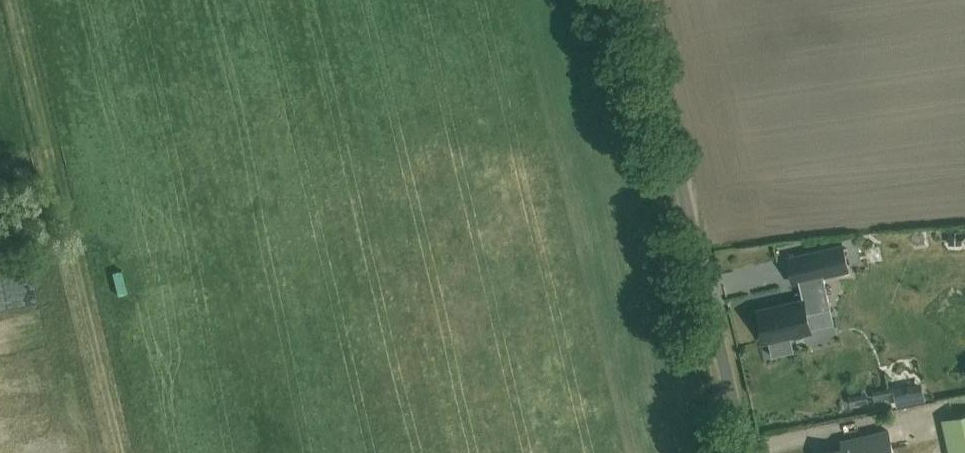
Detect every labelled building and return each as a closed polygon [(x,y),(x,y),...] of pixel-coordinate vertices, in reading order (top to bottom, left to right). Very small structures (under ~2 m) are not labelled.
[(808,313),(831,308),(823,275),(849,269),(843,246),(787,259),(793,282),(799,281),(803,300),(758,311),(764,341),(773,339),(774,343),(788,340),(787,335),(811,330),(808,313)] [(943,420),(950,452),(964,452),(964,415),(943,420)] [(888,431),(842,442),(843,448),(824,452),(894,452),(888,431)]
